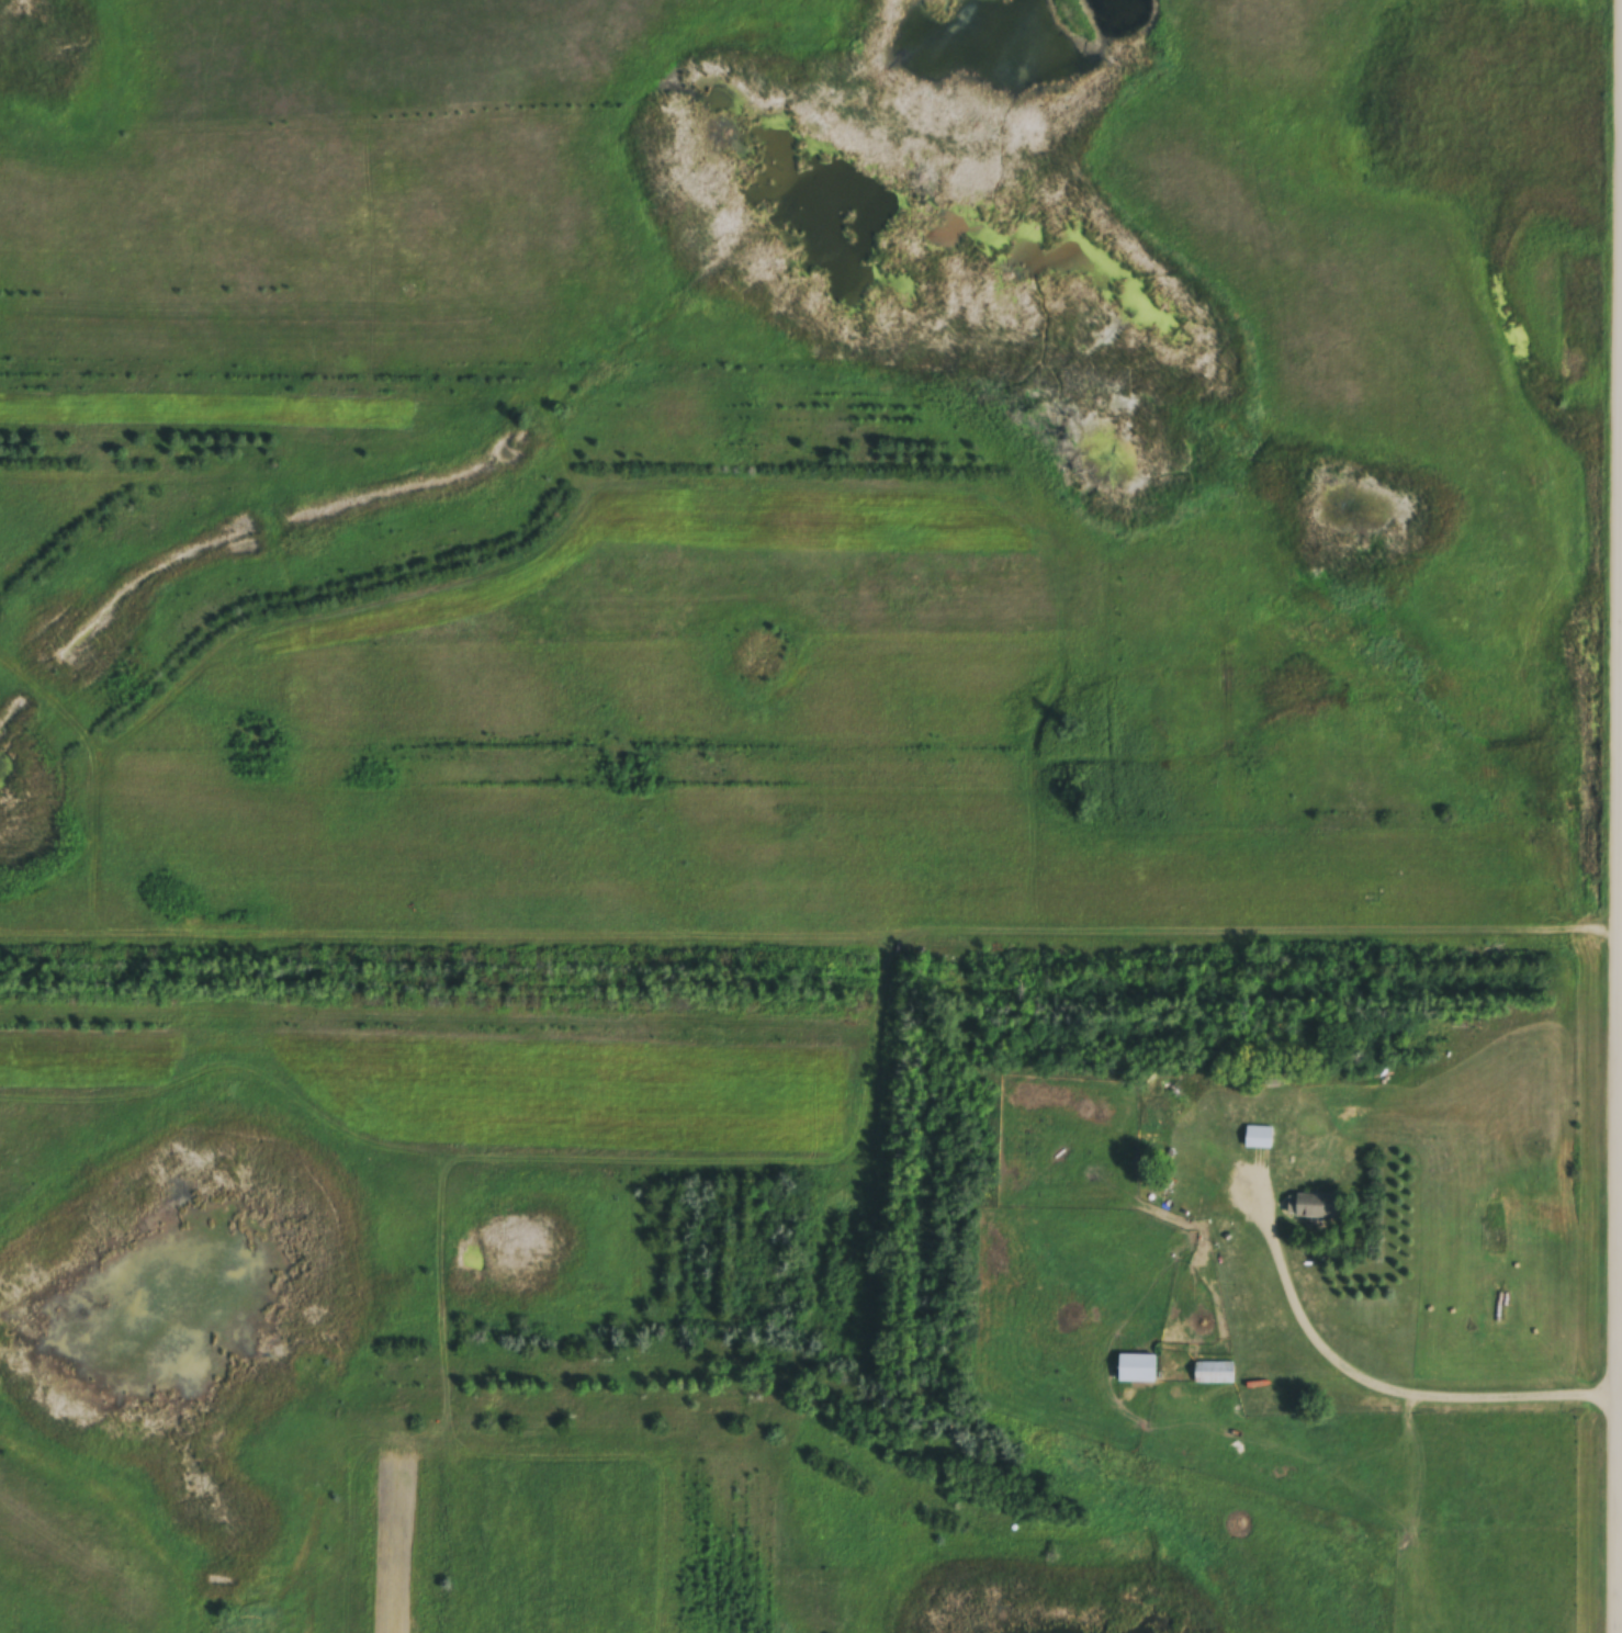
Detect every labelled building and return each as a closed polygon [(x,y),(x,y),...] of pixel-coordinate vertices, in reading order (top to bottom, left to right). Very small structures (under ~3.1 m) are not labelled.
[(1272,1150),(1272,1128),(1244,1128),(1244,1150),(1272,1150)] [(1289,1219),(1343,1219),(1343,1195),(1289,1195),(1289,1219)] [(1156,1384),(1156,1357),(1118,1357),(1118,1384),(1156,1384)] [(1234,1386),(1234,1364),(1193,1364),(1193,1386),(1234,1386)]
